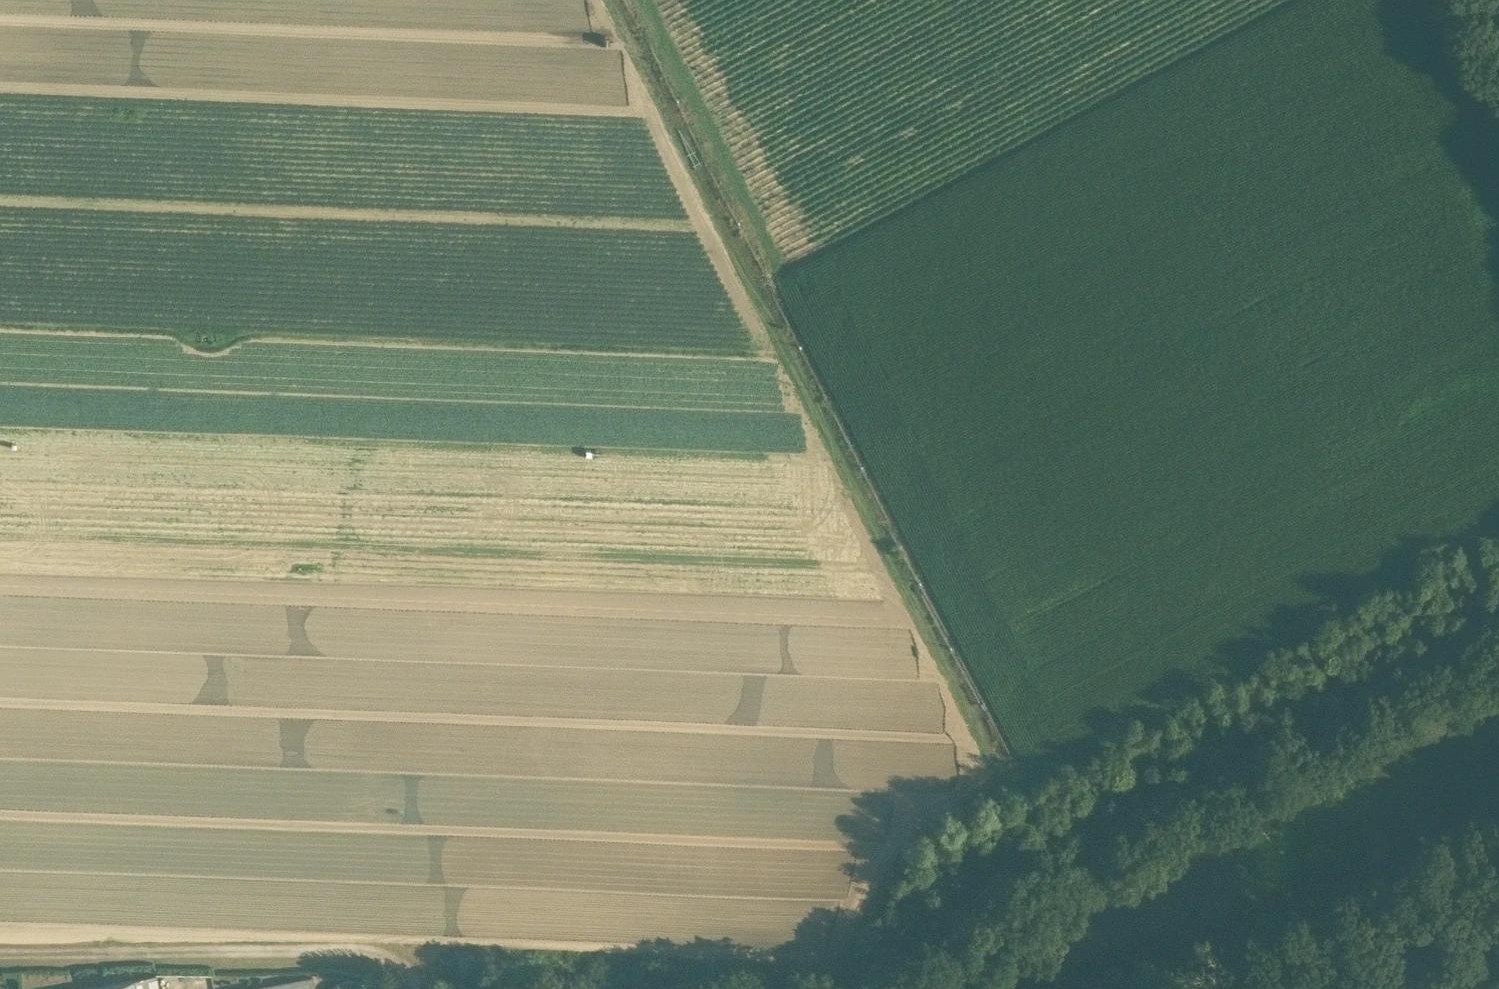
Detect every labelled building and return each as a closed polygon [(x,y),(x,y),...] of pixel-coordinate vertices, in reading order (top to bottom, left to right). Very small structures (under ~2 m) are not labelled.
[(99,985),(99,984),(72,988),(159,988),(156,974),(99,985)] [(241,988),(316,988),(313,975),(241,988)] [(368,986),(360,981),(351,979),(342,981),(334,986),(332,988),(370,988),(368,986)]
